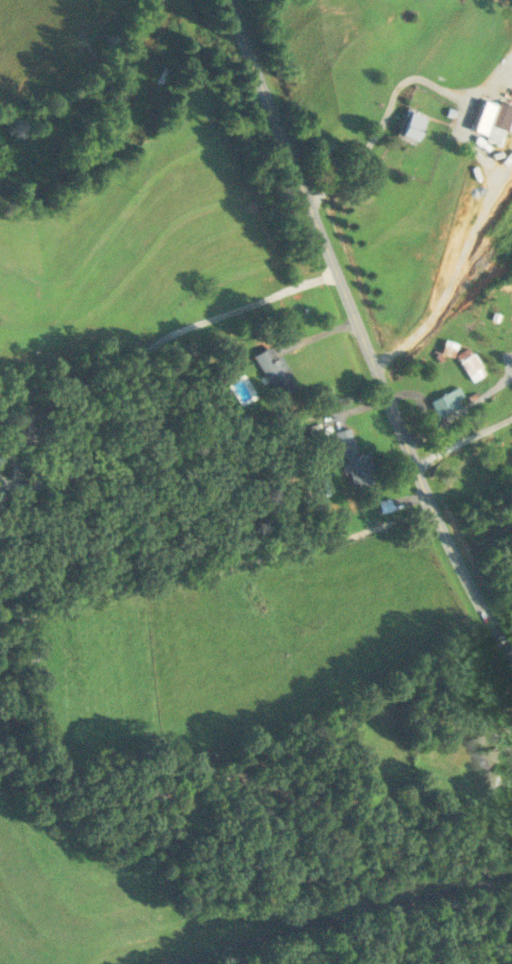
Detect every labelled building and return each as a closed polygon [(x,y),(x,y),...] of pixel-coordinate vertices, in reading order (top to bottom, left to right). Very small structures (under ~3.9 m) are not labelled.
[(174,64),(165,60),(156,83),(164,87),(174,64)] [(498,104),(481,99),(471,130),(488,135),(498,104)] [(427,115),(409,107),(397,133),(415,142),(427,115)] [(488,370),(462,340),(448,351),(475,382),(488,370)] [(256,354),(279,398),(298,388),(275,344),(256,354)] [(451,408),(466,399),(458,386),(433,401),(446,423),(456,417),(451,408)] [(338,430),(354,488),(378,481),(370,451),(358,454),(351,427),(338,430)] [(41,659),(40,650),(19,652),(20,661),(41,659)]
